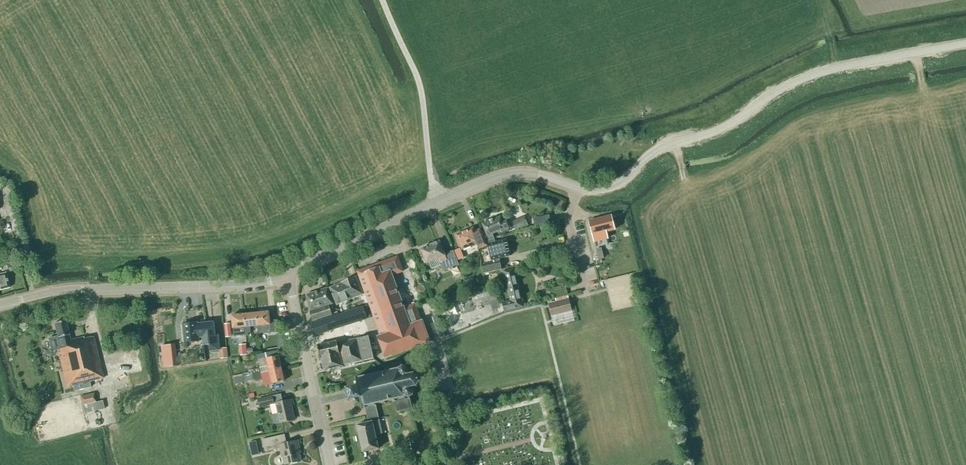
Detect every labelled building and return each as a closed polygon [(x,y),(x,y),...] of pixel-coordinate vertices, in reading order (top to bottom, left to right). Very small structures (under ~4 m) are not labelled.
[(485,232),(483,233),(486,242),(487,244),(495,242),(493,234),(500,231),(501,233),(511,228),(507,219),(502,221),(501,216),(482,224),(485,232)] [(528,225),(524,216),(512,221),(516,231),(528,225)] [(615,230),(611,216),(589,222),(594,242),(595,242),(594,239),(610,235),(609,231),(615,230)] [(486,242),(483,233),(481,229),(475,231),(473,228),(456,235),(462,250),(477,244),(479,249),(487,246),(486,244),(487,244),(486,242)] [(507,240),(489,244),(493,263),(482,266),(484,273),(501,269),(499,259),(511,256),(507,240)] [(458,265),(453,251),(444,254),(439,242),(421,250),(426,264),(439,259),(443,271),(458,265)] [(463,257),(460,251),(455,254),(457,259),(458,259),(459,262),(463,261),(461,257),(463,257)] [(378,337),(386,358),(430,342),(422,321),(421,321),(415,304),(404,308),(392,276),(403,272),(397,257),(357,272),(380,336),(378,337)] [(17,262),(10,264),(12,271),(19,269),(17,262)] [(523,307),(517,280),(514,269),(503,272),(510,301),(502,303),(504,312),(523,307)] [(0,275),(0,290),(9,288),(6,273),(0,275)] [(341,283),(330,288),(336,305),(362,294),(355,277),(341,283)] [(572,311),(569,299),(565,286),(553,289),(556,302),(549,304),(552,316),(572,311)] [(333,304),(328,288),(306,295),(312,321),(332,315),(329,305),(333,304)] [(324,319),(328,332),(366,319),(366,318),(363,307),(324,319)] [(256,313),(258,326),(265,325),(266,331),(271,331),(270,325),(269,312),(256,313)] [(250,327),(258,326),(256,313),(244,314),(245,325),(246,336),(249,335),(248,333),(251,333),(250,327)] [(244,314),(232,316),(234,337),(246,336),(245,325),(244,314)] [(315,336),(328,332),(324,319),(312,323),(315,336)] [(65,321),(54,323),(60,349),(57,350),(67,387),(73,386),(74,391),(91,387),(89,382),(103,378),(93,337),(84,339),(83,337),(70,340),(65,321)] [(440,338),(445,336),(439,321),(434,323),(440,338)] [(203,337),(203,338),(204,345),(210,345),(210,351),(220,350),(218,335),(215,336),(214,322),(201,324),(203,337)] [(199,338),(203,338),(203,337),(201,324),(197,324),(197,323),(183,325),(185,343),(199,341),(199,338)] [(337,343),(342,366),(363,361),(374,359),(369,336),(358,339),(358,338),(349,340),(337,343)] [(342,366),(337,343),(337,341),(317,346),(320,358),(321,358),(324,371),(342,367),(342,366)] [(161,346),(163,367),(177,366),(175,344),(161,346)] [(253,375),(262,373),(269,371),(275,370),(281,368),(279,356),(275,357),(274,352),(268,353),(269,358),(266,358),(268,366),(252,369),(253,375)] [(365,408),(376,406),(376,404),(384,402),(385,404),(386,404),(386,402),(394,400),(394,402),(397,412),(412,408),(410,399),(410,398),(413,396),(414,396),(414,395),(413,395),(414,391),(415,391),(415,390),(414,390),(412,388),(416,387),(417,388),(418,387),(417,386),(420,382),(421,383),(421,381),(420,381),(419,377),(420,376),(419,375),(418,376),(414,373),(415,372),(413,371),(413,373),(409,374),(409,371),(410,371),(410,370),(409,370),(407,367),(408,366),(407,366),(406,366),(403,366),(402,365),(401,362),(383,366),(385,371),(379,373),(379,371),(377,371),(378,373),(369,375),(369,373),(368,374),(368,375),(359,377),(359,376),(357,376),(358,377),(356,378),(358,387),(348,389),(350,401),(354,400),(354,402),(356,403),(358,403),(359,401),(359,399),(360,399),(362,407),(364,407),(365,408)] [(284,381),(281,368),(269,371),(272,384),(284,381)] [(85,413),(105,408),(103,400),(97,402),(95,393),(81,396),(82,405),(85,413)] [(283,402),(281,396),(281,394),(257,398),(259,408),(276,404),(278,413),(273,415),(275,424),(294,420),(291,406),(294,405),(293,400),(283,402)] [(382,434),(376,406),(365,408),(368,423),(357,425),(363,452),(378,449),(375,435),(382,434)] [(452,431),(460,429),(457,418),(449,420),(452,431)] [(300,449),(298,441),(286,444),(284,435),(262,440),(265,452),(280,449),(281,453),(282,453),(285,464),(300,461),(298,449),(300,449)] [(412,449),(410,441),(410,440),(393,443),(395,453),(412,449)]
